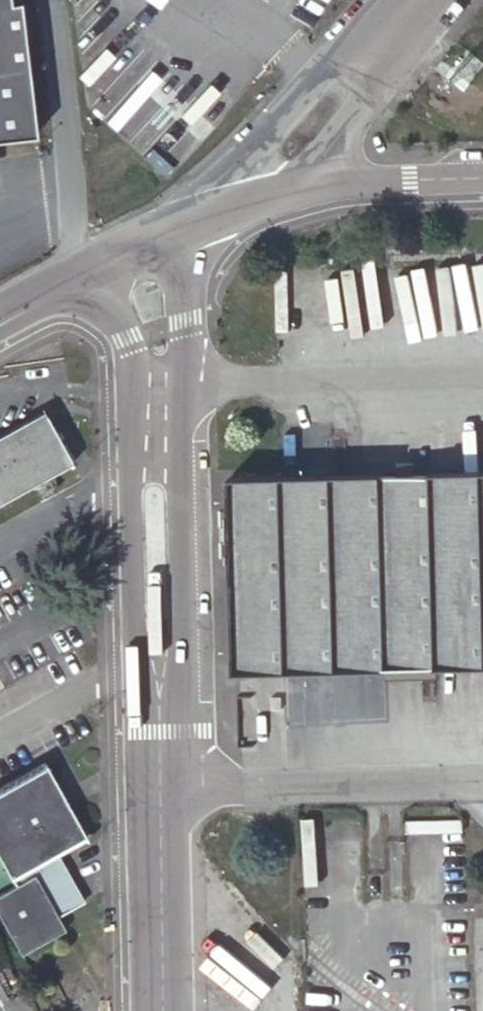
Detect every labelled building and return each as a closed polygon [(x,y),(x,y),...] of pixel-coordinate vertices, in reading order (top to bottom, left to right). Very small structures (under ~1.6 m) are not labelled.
[(37,140),(21,5),(11,7),(10,0),(0,0),(0,144),(37,140)] [(71,465),(42,414),(0,438),(0,507),(71,465)] [(235,675),(284,674),(387,671),(482,669),(482,474),(230,479),(231,511),(218,512),(218,527),(226,527),(226,544),(218,544),(219,559),(232,559),(235,675)] [(0,892),(0,921),(12,941),(54,917),(80,903),(55,857),(85,840),(43,766),(0,791),(0,858),(15,884),(0,892)] [(54,917),(12,941),(20,955),(62,931),(54,917)]
